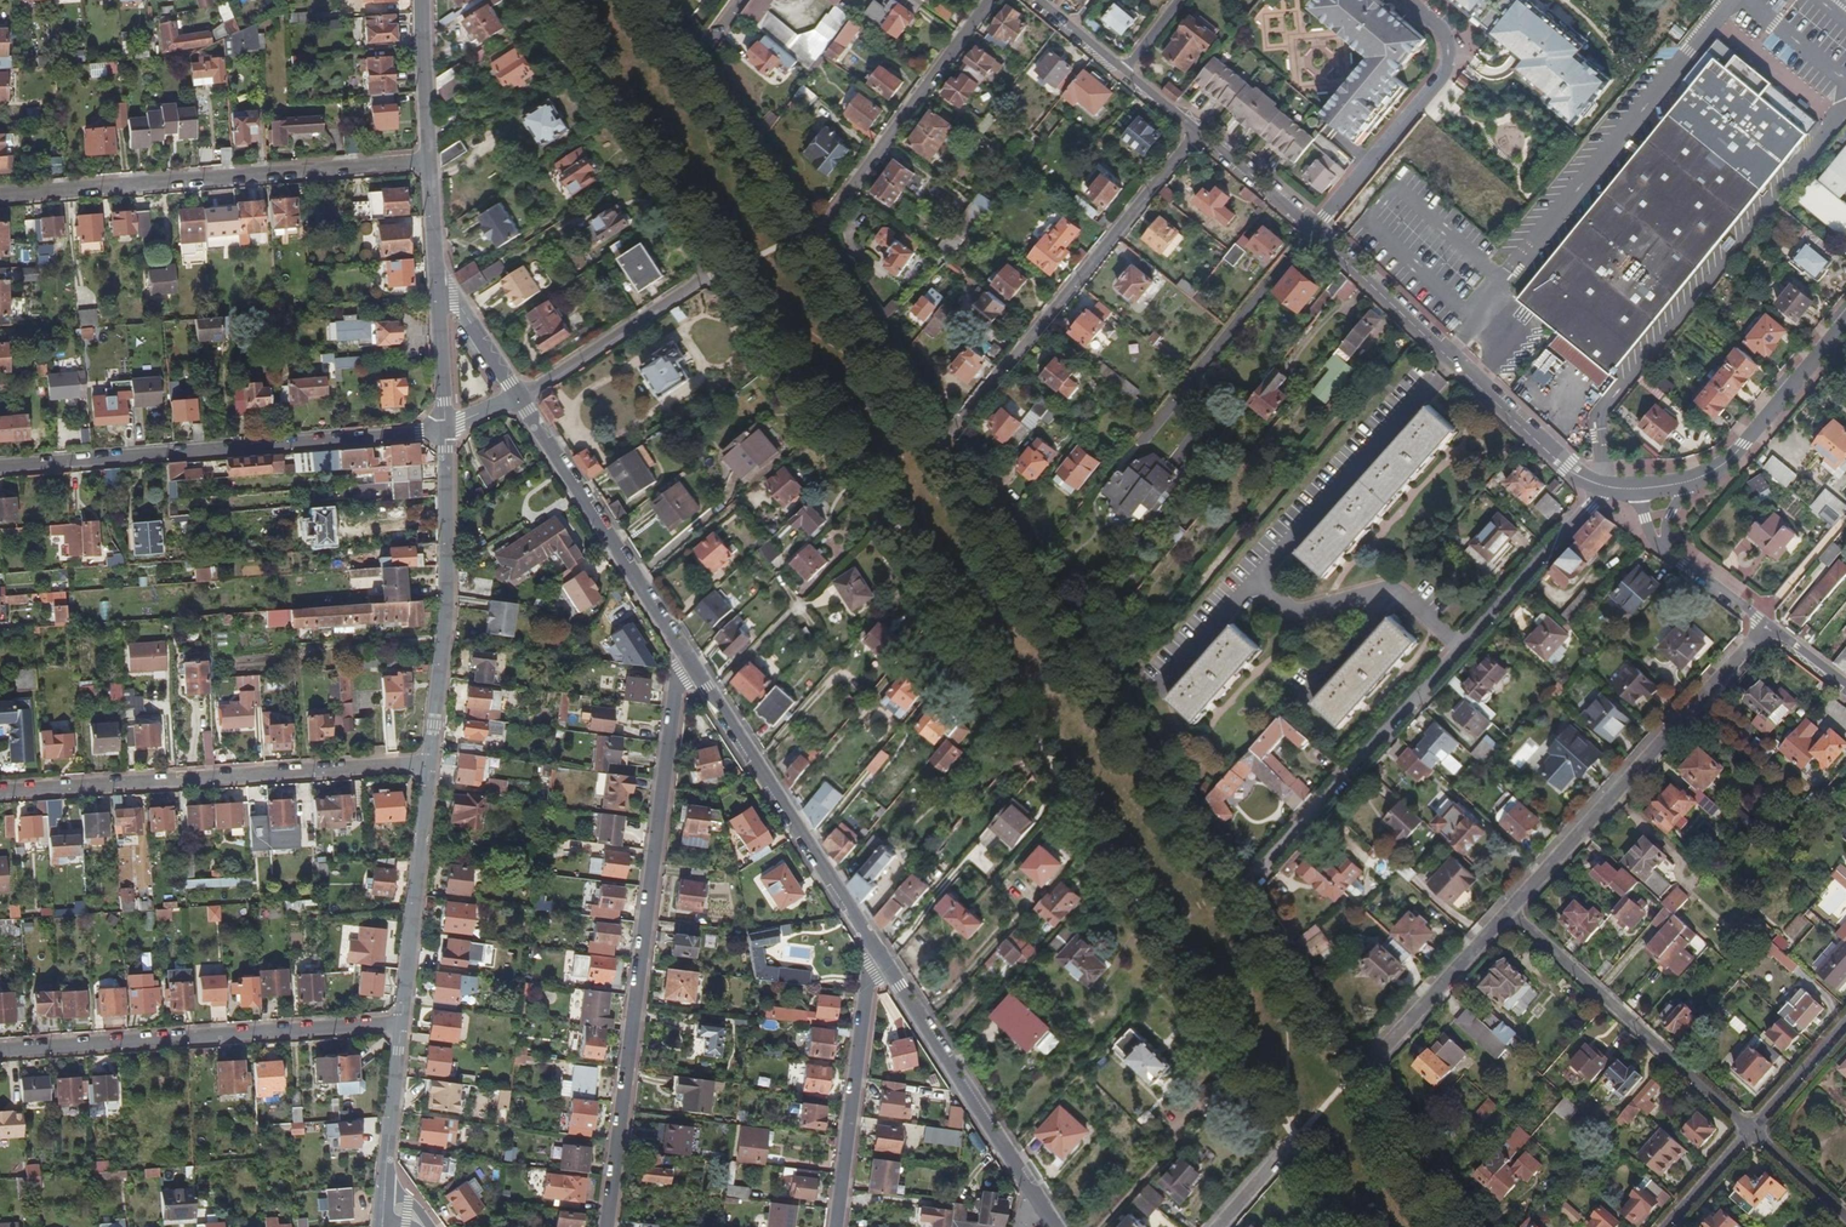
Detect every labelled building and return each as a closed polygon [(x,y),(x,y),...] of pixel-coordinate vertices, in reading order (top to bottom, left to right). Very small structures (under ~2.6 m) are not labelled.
[(212,0),(195,0),(196,10),(215,6),(212,0)] [(463,7),(454,13),(457,17),(460,15),(484,0),(458,0),(463,7)] [(462,22),(471,34),(474,32),(481,43),(504,27),(491,8),(502,0),(484,0),(460,15),(464,20),(462,22)] [(849,14),(840,7),(836,3),(828,13),(826,12),(815,29),(796,34),(766,11),(769,7),(759,0),(752,0),(741,14),(766,34),(796,59),(808,68),(814,61),(820,53),(849,14)] [(922,7),(921,7),(913,0),(885,0),(883,7),(877,1),(869,11),(898,36),(909,23),(911,25),(916,20),(913,17),(922,7)] [(1310,7),(1321,16),(1324,14),(1330,19),(1328,22),(1332,26),(1338,31),(1343,35),(1347,39),(1353,43),(1355,40),(1373,55),(1356,75),(1354,73),(1334,96),(1337,99),(1323,116),(1327,119),(1335,126),(1357,145),(1367,133),(1366,132),(1371,125),(1375,128),(1393,107),(1390,104),(1395,99),(1396,99),(1406,86),(1394,76),(1399,71),(1400,70),(1397,68),(1417,45),(1419,47),(1420,46),(1426,39),(1390,9),(1380,0),(1315,0),(1310,7)] [(1386,0),(1380,0),(1390,9),(1393,6),(1386,0)] [(1522,61),(1515,69),(1551,99),(1548,103),(1574,124),(1610,81),(1576,53),(1586,42),(1547,10),(1544,13),(1528,0),(1450,0),(1522,61)] [(1121,37),(1135,18),(1116,3),(1101,21),(1104,23),(1102,25),(1109,30),(1110,29),(1121,37)] [(953,14),(941,4),(935,11),(947,21),(953,14)] [(1014,42),(1026,26),(1017,20),(1020,15),(1009,6),(1003,14),(1001,13),(993,23),(995,24),(984,38),(1001,51),(1010,39),(1014,42)] [(254,19),(250,9),(238,14),(243,24),(254,19)] [(437,31),(457,17),(454,13),(453,11),(437,22),(437,31)] [(305,23),(304,13),(287,15),(287,24),(305,23)] [(1330,19),(1324,14),(1321,16),(1323,18),(1328,22),(1330,19)] [(395,41),(392,15),(363,17),(365,44),(395,41)] [(837,60),(850,42),(848,41),(854,32),(852,31),(858,22),(850,16),(825,52),(837,60)] [(1186,71),(1204,48),(1207,50),(1217,37),(1191,17),(1181,30),(1182,31),(1164,54),(1166,56),(1176,64),(1186,71)] [(239,31),(233,18),(224,22),(230,35),(239,31)] [(739,31),(746,21),(741,18),(734,28),(739,31)] [(1328,22),(1323,18),(1322,20),(1322,22),(1322,25),(1323,26),(1325,28),(1326,28),(1328,28),(1330,27),(1332,26),(1328,22)] [(1096,27),(1085,19),(1080,25),(1090,34),(1096,27)] [(161,50),(208,45),(207,32),(174,36),(172,21),(158,23),(161,50)] [(341,28),(340,21),(324,23),(325,30),(341,28)] [(257,48),(255,23),(239,31),(230,35),(222,39),(223,56),(245,55),(245,49),(257,48)] [(1679,40),(1686,31),(1675,23),(1668,32),(1679,40)] [(215,40),(227,35),(223,24),(210,29),(215,40)] [(1483,41),(1488,35),(1476,24),(1471,30),(1483,41)] [(528,38),(536,33),(533,28),(525,33),(528,38)] [(9,57),(4,57),(4,32),(0,32),(0,70),(8,70),(9,70),(9,57)] [(796,59),(766,34),(759,42),(758,41),(746,56),(768,74),(775,65),(785,73),(796,59)] [(1353,43),(1347,39),(1346,41),(1346,43),(1346,45),(1348,47),(1350,49),(1351,49),(1354,49),(1355,48),(1357,46),(1353,43)] [(1373,55),(1355,40),(1353,43),(1357,46),(1368,56),(1354,73),(1356,75),(1373,55)] [(495,52),(489,41),(480,45),(487,57),(495,52)] [(532,73),(512,42),(495,52),(489,57),(499,71),(494,75),(497,79),(493,81),(500,93),(532,73)] [(1419,48),(1419,47),(1417,45),(1397,68),(1400,70),(1407,62),(1413,55),(1419,48)] [(75,52),(75,46),(65,46),(66,53),(68,53),(68,60),(74,60),(74,52),(75,52)] [(979,84),(996,61),(979,47),(975,52),(974,52),(966,61),(967,62),(961,70),(964,73),(979,84)] [(1716,59),(1726,47),(1709,51),(1684,82),(1692,88),(1716,59)] [(1773,86),(1726,47),(1716,59),(1763,97),(1773,86)] [(1062,96),(1078,77),(1070,70),(1072,68),(1051,51),(1035,71),(1055,87),(1052,92),(1060,98),(1062,96)] [(814,61),(808,68),(812,71),(813,72),(825,56),(820,53),(814,61)] [(197,63),(189,64),(190,84),(211,83),(211,84),(222,83),(219,58),(205,59),(205,56),(196,57),(197,63)] [(305,69),(304,56),(290,57),(291,70),(305,69)] [(1176,64),(1166,56),(1164,59),(1174,67),(1176,64)] [(1275,104),(1255,88),(1253,90),(1213,56),(1206,64),(1193,80),(1200,86),(1204,89),(1201,92),(1215,103),(1218,100),(1221,103),(1234,114),(1237,116),(1235,119),(1248,130),(1251,127),(1254,129),(1267,141),(1270,143),(1268,146),(1282,158),(1285,155),(1288,157),(1293,162),(1312,139),(1273,106),(1275,104)] [(388,69),(387,57),(357,59),(358,72),(365,71),(366,96),(369,96),(391,94),(390,68),(388,69)] [(1741,216),(1818,123),(1773,86),(1763,97),(1716,59),(1692,88),(1680,103),(1730,145),(1700,180),(1741,216)] [(105,74),(104,62),(89,63),(90,75),(105,74)] [(465,72),(459,63),(452,68),(458,77),(465,72)] [(891,99),(903,83),(880,67),(868,83),(891,99)] [(29,77),(29,68),(17,69),(9,70),(8,70),(8,78),(29,77)] [(458,77),(452,68),(438,77),(439,89),(452,80),(458,77)] [(1090,119),(1111,94),(1082,71),(1078,77),(1062,96),(1090,119)] [(966,103),(980,85),(979,84),(964,73),(958,82),(953,79),(946,88),(948,89),(944,94),(961,107),(965,102),(966,103)] [(464,87),(458,77),(452,80),(459,90),(464,87)] [(1790,95),(1819,120),(1833,104),(1804,79),(1790,95)] [(459,90),(452,80),(439,89),(439,103),(459,90)] [(819,96),(803,82),(787,105),(792,109),(798,102),(809,110),(819,96)] [(1182,94),(1170,83),(1162,92),(1175,102),(1180,97),(1182,94)] [(1393,107),(1408,88),(1406,86),(1396,99),(1395,99),(1390,104),(1393,107)] [(999,100),(1004,94),(997,90),(993,95),(999,100)] [(869,128),(884,111),(863,93),(848,110),(869,128)] [(394,117),(399,117),(398,106),(393,106),(392,94),(391,94),(369,96),(372,130),(395,129),(394,117)] [(1323,116),(1337,99),(1334,96),(1320,113),(1323,116)] [(543,145),(568,128),(550,100),(524,116),(522,118),(522,120),(522,121),(527,128),(529,129),(530,129),(532,128),(543,145)] [(173,103),(157,104),(158,111),(160,134),(175,133),(175,139),(195,137),(192,108),(173,109),(173,103)] [(1610,376),(1741,216),(1700,180),(1730,145),(1680,103),(1518,301),(1559,334),(1610,376)] [(81,113),(81,104),(71,104),(71,114),(81,113)] [(764,137),(778,117),(767,109),(756,125),(764,137)] [(255,133),(253,110),(230,112),(232,145),(245,144),(245,134),(255,133)] [(869,128),(848,110),(842,117),(863,135),(869,128)] [(144,117),(126,119),(128,148),(147,147),(147,141),(160,140),(160,134),(158,111),(144,112),(144,117)] [(943,144),(955,128),(932,111),(920,127),(943,144)] [(975,130),(981,122),(968,112),(962,120),(975,130)] [(981,135),(993,120),(987,115),(981,122),(975,130),(981,135)] [(60,127),(59,117),(50,118),(50,124),(54,128),(60,127)] [(321,132),(320,118),(283,120),(283,121),(270,122),(271,131),(268,131),(269,141),(272,141),(273,146),(285,145),(284,134),(321,132)] [(1144,155),(1160,136),(1140,119),(1124,138),(1144,155)] [(1325,139),(1335,126),(1327,119),(1316,132),(1325,139)] [(467,123),(441,141),(441,152),(460,140),(472,132),(467,123)] [(1359,146),(1375,128),(1371,125),(1366,132),(1367,133),(1357,145),(1359,146)] [(1845,136),(1845,125),(1836,137),(1841,142),(1845,136)] [(829,174),(850,150),(836,138),(838,136),(827,127),(806,152),(817,160),(815,162),(829,174)] [(931,159),(943,144),(920,127),(908,142),(931,159)] [(1103,151),(1118,133),(1111,127),(1111,128),(1096,145),(1103,151)] [(112,153),(110,128),(84,130),(85,142),(82,142),(83,155),(112,153)] [(1482,173),(1500,140),(1483,130),(1465,163),(1482,173)] [(1425,143),(1437,147),(1440,136),(1429,132),(1425,143)] [(1,134),(0,134),(0,172),(10,172),(9,155),(2,156),(2,145),(1,134)] [(11,145),(10,134),(1,134),(2,145),(11,145)] [(356,154),(354,136),(344,137),(346,155),(356,154)] [(442,168),(467,151),(460,140),(441,152),(442,168)] [(1841,195),(1845,190),(1845,146),(1820,177),(1816,175),(1798,197),(1845,237),(1845,199),(1841,195)] [(231,164),(230,148),(219,149),(220,165),(231,164)] [(590,172),(594,170),(581,149),(555,164),(574,193),(595,180),(590,172)] [(537,169),(551,160),(548,156),(546,157),(543,154),(532,161),(537,169)] [(1332,186),(1344,171),(1324,155),(1318,161),(1316,159),(1301,177),(1321,193),(1329,183),(1332,186)] [(1016,176),(1023,167),(1010,157),(1003,165),(1016,176)] [(903,190),(915,174),(895,160),(884,176),(903,190)] [(1100,170),(1086,193),(1109,207),(1123,183),(1100,170)] [(903,190),(884,176),(873,191),(892,205),(900,194),(917,206),(920,202),(903,190)] [(1011,195),(1016,190),(1012,187),(1014,185),(1011,182),(1005,190),(1011,195)] [(1171,204),(1177,196),(1165,186),(1159,193),(1171,204)] [(1215,217),(1230,198),(1218,188),(1212,196),(1205,190),(1196,201),(1215,217)] [(1267,206),(1245,188),(1240,194),(1252,204),(1253,202),(1263,211),(1267,206)] [(404,214),(404,189),(379,190),(380,199),(368,200),(369,219),(380,218),(380,215),(404,214)] [(985,214),(993,204),(978,193),(970,202),(985,214)] [(1102,217),(1077,196),(1071,204),(1097,224),(1102,217)] [(297,225),(295,197),(268,200),(270,227),(297,225)] [(263,231),(260,201),(234,203),(235,207),(237,235),(238,244),(249,243),(248,232),(263,231)] [(974,227),(985,214),(970,202),(952,225),(967,236),(974,227)] [(518,233),(498,203),(476,217),(482,226),(481,227),(489,239),(491,238),(496,247),(518,233)] [(613,206),(592,220),(594,223),(586,228),(595,243),(603,238),(605,241),(629,225),(630,222),(631,219),(626,213),(624,212),(622,212),(620,212),(618,214),(613,206)] [(237,235),(235,207),(202,209),(204,230),(204,238),(237,235)] [(1800,223),(1780,207),(1776,211),(1796,227),(1800,223)] [(202,209),(202,208),(177,210),(179,232),(204,230),(202,209)] [(149,236),(147,210),(133,211),(135,232),(136,237),(149,236)] [(135,232),(133,211),(110,213),(112,234),(135,232)] [(100,241),(98,214),(74,216),(75,226),(72,226),(73,236),(76,236),(77,243),(100,241)] [(1106,231),(1113,223),(1104,215),(1102,217),(1097,224),(1106,231)] [(1162,254),(1179,233),(1174,229),(1160,217),(1143,238),(1162,254)] [(61,235),(59,218),(32,220),(33,234),(34,239),(34,240),(41,240),(41,236),(61,235)] [(1068,253),(1064,249),(1080,231),(1064,218),(1057,227),(1054,225),(1050,224),(1044,231),(1046,235),(1028,257),(1050,275),(1068,253)] [(33,234),(32,220),(25,220),(26,235),(33,234)] [(1824,255),(1830,247),(1800,223),(1796,227),(1793,230),(1805,240),(1788,261),(1802,272),(1804,270),(1817,281),(1826,270),(1824,268),(1830,261),(1824,255)] [(965,239),(967,236),(952,225),(934,250),(947,260),(965,239)] [(1183,229),(1178,225),(1174,229),(1179,233),(1183,229)] [(408,254),(406,226),(376,228),(379,256),(408,254)] [(1268,262),(1284,244),(1265,228),(1250,247),(1268,262)] [(898,277),(915,254),(913,252),(918,245),(904,234),(898,243),(891,238),(894,234),(890,231),(886,232),(879,240),(880,244),(892,253),(883,265),(898,277)] [(238,244),(237,235),(204,238),(206,251),(239,248),(238,244)] [(630,274),(653,259),(643,243),(620,258),(630,274)] [(51,254),(51,244),(34,245),(35,255),(46,254),(51,254)] [(1234,269),(1246,253),(1235,244),(1229,252),(1223,259),(1234,269)] [(1081,261),(1087,254),(1082,249),(1076,256),(1081,261)] [(47,263),(46,254),(35,255),(36,263),(47,263)] [(410,285),(409,259),(384,261),(386,287),(410,285)] [(664,275),(653,259),(630,274),(641,290),(664,275)] [(1138,302),(1155,282),(1153,281),(1160,273),(1142,259),(1135,266),(1134,265),(1118,285),(1138,302)] [(961,270),(947,260),(944,264),(958,275),(961,270)] [(486,281),(502,271),(496,261),(480,271),(461,283),(469,295),(487,283),(486,281)] [(480,271),(474,262),(456,274),(461,283),(480,271)] [(174,291),(172,265),(163,265),(163,268),(146,270),(148,293),(174,291)] [(1011,298),(1026,280),(1008,265),(999,276),(994,273),(989,280),(1011,298)] [(540,291),(524,266),(501,281),(506,289),(505,290),(511,298),(512,297),(517,306),(540,291)] [(37,278),(36,267),(17,267),(18,279),(37,278)] [(1301,312),(1320,287),(1295,268),(1275,292),(1301,312)] [(1336,296),(1349,281),(1340,273),(1308,313),(1316,320),(1336,296)] [(1197,291),(1183,279),(1176,287),(1182,291),(1191,298),(1196,292),(1197,291)] [(1011,298),(989,280),(983,287),(988,292),(1005,306),(1011,298)] [(1346,304),(1357,290),(1349,281),(1336,296),(1346,304)] [(1796,320),(1812,301),(1791,284),(1775,303),(1796,320)] [(990,325),(1005,306),(988,292),(986,294),(978,287),(971,296),(979,303),(972,311),(990,325)] [(924,320),(936,307),(924,296),(917,304),(915,302),(911,306),(914,308),(912,310),(924,320)] [(886,318),(899,306),(892,300),(880,312),(886,318)] [(1089,309),(1071,332),(1088,346),(1095,337),(1097,339),(1101,334),(1099,332),(1106,324),(1104,321),(1112,312),(1099,301),(1091,311),(1089,309)] [(571,334),(549,302),(529,315),(543,337),(539,339),(547,351),(571,334)] [(954,331),(964,319),(944,304),(935,315),(945,324),(954,331)] [(687,317),(679,306),(671,311),(679,322),(687,317)] [(1375,316),(1380,310),(1375,306),(1370,312),(1375,316)] [(97,326),(95,309),(76,311),(78,328),(80,328),(97,326)] [(1346,362),(1382,321),(1375,316),(1370,312),(1335,353),(1346,362)] [(398,340),(398,325),(394,322),(374,323),(373,319),(355,320),(355,314),(341,315),(341,321),(333,322),(335,341),(343,340),(356,340),(356,346),(395,344),(398,340)] [(933,338),(945,324),(935,315),(923,330),(933,338)] [(228,333),(227,316),(212,317),(193,319),(195,340),(220,338),(220,333),(228,333)] [(1775,345),(1784,334),(1766,318),(1743,344),(1756,355),(1759,353),(1764,358),(1766,355),(1769,357),(1777,347),(1775,345)] [(81,338),(92,338),(91,328),(81,328),(81,338)] [(1158,341),(1160,338),(1153,332),(1146,340),(1153,346),(1158,341)] [(1610,376),(1559,334),(1520,381),(1528,387),(1557,352),(1601,388),(1610,376)] [(1180,358),(1158,341),(1153,346),(1175,364),(1180,358)] [(661,399),(692,379),(680,359),(685,356),(677,344),(640,367),(661,399)] [(982,366),(979,363),(984,356),(971,345),(951,369),(968,383),(982,366)] [(1732,396),(1758,364),(1737,347),(1726,360),(1728,362),(1721,370),(1719,368),(1715,373),(1711,370),(1707,375),(1713,381),(1732,396)] [(1078,363),(1065,352),(1059,359),(1072,370),(1078,363)] [(367,365),(366,353),(334,355),(335,365),(341,365),(367,365)] [(1355,370),(1346,362),(1335,353),(1325,365),(1331,370),(1313,392),(1327,403),(1355,370)] [(128,375),(127,358),(117,359),(118,375),(128,375)] [(1077,388),(1067,380),(1074,372),(1072,370),(1059,359),(1057,358),(1041,377),(1067,399),(1077,388)] [(75,360),(58,361),(59,370),(76,369),(75,360)] [(1123,381),(1100,361),(1093,369),(1117,389),(1123,381)] [(1286,399),(1278,391),(1289,378),(1277,367),(1254,394),(1243,408),(1263,425),(1286,399)] [(78,395),(76,372),(45,375),(45,376),(48,401),(78,399),(78,395)] [(84,372),(76,372),(78,395),(86,394),(84,372)] [(398,407),(398,394),(402,394),(400,372),(378,374),(379,408),(398,407)] [(159,403),(158,377),(129,379),(131,405),(159,403)] [(1654,387),(1641,377),(1636,383),(1649,393),(1654,387)] [(1345,400),(1358,384),(1350,378),(1337,393),(1345,400)] [(288,403),(303,402),(303,395),(312,394),(313,398),(324,397),(323,379),(287,381),(287,385),(278,386),(279,401),(288,401),(288,403)] [(1139,392),(1124,380),(1123,381),(1117,389),(1131,401),(1139,392)] [(1717,416),(1733,396),(1732,396),(1713,381),(1697,400),(1717,416)] [(270,405),(269,388),(258,389),(257,384),(232,385),(234,406),(243,405),(244,406),(270,405)] [(565,416),(556,402),(560,400),(552,387),(543,393),(542,405),(553,423),(565,416)] [(178,401),(177,388),(167,389),(168,402),(178,401)] [(1333,413),(1345,400),(1337,393),(1326,407),(1333,413)] [(996,435),(1015,450),(1031,432),(1040,421),(1041,420),(1052,406),(1043,398),(1031,411),(1021,424),(1003,409),(998,416),(994,417),(992,420),(992,423),(991,425),(998,431),(996,435)] [(125,422),(123,399),(92,401),(92,409),(91,409),(92,425),(125,422)] [(196,420),(195,400),(178,401),(168,402),(170,422),(196,420)] [(1325,576),(1456,430),(1428,405),(1297,551),(1325,576)] [(1047,428),(1060,412),(1052,406),(1041,420),(1040,421),(1047,428)] [(1677,426),(1655,407),(1638,427),(1660,445),(1677,426)] [(28,439),(27,416),(9,417),(11,440),(28,439)] [(9,417),(0,417),(0,440),(11,440),(9,417)] [(1842,459),(1845,454),(1845,430),(1834,420),(1813,445),(1827,456),(1821,464),(1838,478),(1845,468),(1845,462),(1842,459)] [(745,482),(783,450),(760,422),(721,454),(745,482)] [(203,440),(202,424),(191,425),(192,441),(203,440)] [(87,440),(85,428),(76,429),(77,441),(87,440)] [(1133,441),(1138,435),(1132,430),(1127,436),(1133,441)] [(1221,446),(1229,436),(1224,432),(1216,441),(1221,446)] [(492,481),(523,462),(507,436),(476,455),(487,472),(478,478),(485,490),(494,485),(492,481)] [(416,456),(415,444),(379,447),(380,459),(371,460),(370,447),(363,448),(364,468),(417,465),(416,456)] [(1077,489),(1099,463),(1080,446),(1059,472),(1059,473),(1054,479),(1072,494),(1077,489)] [(1037,477),(1049,462),(1042,456),(1044,454),(1038,450),(1036,452),(1031,447),(1018,461),(1018,466),(1033,478),(1037,477)] [(364,468),(363,448),(293,453),(293,464),(294,473),(350,469),(364,468)] [(655,480),(634,449),(609,465),(630,497),(655,480)] [(588,477),(603,467),(595,455),(593,457),(588,450),(575,458),(588,477)] [(750,488),(788,455),(783,450),(745,482),(750,488)] [(294,473),(293,464),(282,465),(281,454),(225,458),(226,477),(294,473)] [(1165,494),(1174,483),(1172,482),(1176,477),(1164,467),(1167,464),(1156,454),(1151,460),(1148,458),(1144,462),(1141,459),(1127,474),(1122,470),(1105,491),(1116,501),(1113,505),(1125,515),(1131,507),(1136,511),(1147,498),(1155,505),(1158,501),(1165,494)] [(436,464),(435,455),(416,456),(417,465),(436,464)] [(1509,469),(1516,461),(1512,457),(1505,465),(1509,469)] [(1797,477),(1776,460),(1765,473),(1787,490),(1797,477)] [(206,478),(206,471),(191,472),(191,470),(183,470),(182,462),(164,463),(165,481),(206,478)] [(418,480),(417,465),(364,468),(350,469),(350,475),(389,473),(389,482),(418,480)] [(1501,478),(1509,469),(1505,465),(1497,475),(1501,478)] [(1529,505),(1545,487),(1521,466),(1505,484),(1529,505)] [(120,489),(118,467),(104,468),(105,490),(120,489)] [(794,481),(784,469),(766,484),(777,496),(781,492),(784,494),(791,488),(789,485),(794,481)] [(1488,493),(1501,478),(1497,475),(1483,489),(1488,493)] [(1771,492),(1763,479),(1751,487),(1758,500),(1771,492)] [(419,497),(418,480),(389,482),(390,489),(391,499),(419,497)] [(1554,492),(1561,484),(1557,480),(1550,489),(1554,492)] [(390,489),(389,482),(348,485),(348,491),(390,489)] [(698,509),(679,483),(651,503),(658,513),(662,509),(675,526),(698,509)] [(1826,492),(1811,510),(1833,528),(1845,512),(1845,509),(1826,492)] [(1162,505),(1169,498),(1165,494),(1158,501),(1162,505)] [(1559,507),(1545,494),(1534,506),(1548,518),(1559,507)] [(14,497),(0,498),(0,519),(16,518),(14,497)] [(621,512),(614,500),(606,505),(614,517),(621,512)] [(814,534),(826,521),(810,504),(799,516),(796,514),(790,519),(799,529),(804,524),(814,534)] [(503,581),(552,550),(565,570),(575,564),(580,561),(554,519),(552,520),(544,508),(530,517),(538,529),(503,551),(500,547),(490,553),(499,567),(495,569),(494,572),(495,576),(499,579),(501,578),(503,581)] [(675,526),(662,509),(658,513),(670,529),(675,526)] [(332,545),(330,510),(309,512),(310,521),(299,521),(300,537),(311,537),(311,546),(332,545)] [(1597,558),(1596,555),(1593,551),(1610,531),(1613,532),(1618,527),(1598,512),(1576,537),(1579,539),(1547,575),(1559,586),(1561,583),(1563,585),(1582,564),(1586,567),(1589,567),(1597,558)] [(190,522),(188,514),(173,515),(174,523),(178,523),(180,523),(190,522)] [(1489,562),(1517,530),(1497,514),(1469,544),(1489,562)] [(1790,553),(1801,540),(1790,531),(1791,529),(1779,520),(1768,533),(1758,524),(1747,537),(1762,550),(1765,549),(1772,554),(1772,558),(1780,564),(1783,564),(1790,556),(1790,553)] [(192,537),(190,522),(180,523),(181,538),(192,537)] [(98,556),(97,523),(69,525),(63,525),(64,545),(69,545),(69,557),(98,556)] [(161,552),(159,525),(132,527),(135,554),(161,552)] [(1178,542),(1186,532),(1180,526),(1171,536),(1178,542)] [(19,536),(18,529),(0,530),(1,537),(19,536)] [(429,543),(429,530),(413,530),(413,544),(429,543)] [(1457,539),(1447,530),(1441,537),(1451,546),(1457,539)] [(733,554),(715,533),(697,548),(715,569),(721,565),(722,567),(729,561),(727,558),(733,554)] [(1762,550),(1747,537),(1745,539),(1760,552),(1762,550)] [(781,555),(769,538),(759,548),(770,565),(781,555)] [(1828,566),(1842,550),(1833,542),(1819,559),(1828,566)] [(807,582),(827,563),(810,544),(790,563),(807,582)] [(422,567),(421,557),(412,558),(411,549),(389,551),(391,569),(402,569),(422,567)] [(125,566),(125,561),(124,559),(123,558),(115,558),(116,567),(125,566)] [(385,570),(385,561),(372,562),(372,566),(369,566),(368,562),(359,563),(360,571),(385,570)] [(360,571),(359,563),(337,564),(338,573),(347,572),(360,571)] [(1845,578),(1845,570),(1838,563),(1791,619),(1803,629),(1806,626),(1845,578)] [(560,584),(578,612),(598,599),(593,590),(594,590),(586,578),(585,579),(580,571),(579,572),(575,564),(565,570),(557,575),(562,583),(560,584)] [(1633,612),(1659,583),(1638,565),(1629,575),(1626,572),(1623,575),(1626,578),(1612,594),(1633,612)] [(210,568),(195,568),(194,582),(210,582),(210,568)] [(872,597),(854,568),(833,582),(851,610),(872,597)] [(405,602),(402,569),(391,569),(385,570),(360,571),(347,572),(348,581),(379,579),(381,596),(381,603),(394,603),(405,602)] [(815,611),(835,588),(824,579),(804,602),(815,611)] [(381,603),(381,596),(366,597),(365,588),(345,589),(346,606),(350,606),(374,604),(381,603)] [(619,606),(624,598),(617,588),(607,594),(606,600),(619,606)] [(1079,606),(1068,591),(1063,594),(1074,612),(1079,606)] [(66,626),(63,592),(26,595),(26,601),(30,600),(35,603),(46,602),(48,627),(66,626)] [(1570,627),(1592,603),(1580,593),(1559,617),(1570,627)] [(25,606),(24,595),(11,596),(12,607),(25,606)] [(712,627),(725,614),(710,599),(696,613),(705,622),(706,621),(712,627)] [(429,616),(428,609),(421,609),(420,601),(405,602),(394,603),(396,622),(401,621),(402,626),(402,627),(422,626),(421,617),(429,616)] [(374,604),(375,623),(387,622),(387,627),(396,627),(396,622),(394,603),(381,603),(374,604)] [(510,638),(514,606),(489,603),(488,615),(491,615),(490,623),(487,623),(485,635),(510,638)] [(374,604),(350,606),(352,625),(352,629),(364,628),(364,624),(375,623),(374,604)] [(346,606),(332,607),(334,626),(334,633),(352,632),(352,629),(352,625),(350,606),(346,606)] [(334,626),(332,607),(310,608),(312,627),(334,626)] [(312,627),(310,608),(291,610),(291,621),(292,629),(312,627)] [(285,619),(285,610),(267,611),(268,626),(279,626),(285,619)] [(747,641),(750,638),(739,626),(744,620),(738,614),(715,636),(721,642),(719,645),(731,657),(740,648),(743,651),(750,643),(747,641)] [(1559,645),(1568,635),(1544,614),(1542,615),(1536,621),(1536,623),(1540,627),(1526,643),(1547,660),(1559,645)] [(1340,727),(1418,641),(1390,616),(1312,701),(1340,727)] [(568,630),(564,623),(559,626),(564,633),(568,630)] [(1195,722),(1261,648),(1234,623),(1167,697),(1195,722)] [(1683,669),(1706,644),(1683,623),(1660,648),(1683,669)] [(642,643),(629,624),(610,637),(622,655),(621,664),(649,668),(650,661),(643,651),(642,652),(638,646),(642,643)] [(900,642),(880,624),(865,641),(885,659),(894,648),(900,642)] [(1837,635),(1845,642),(1845,624),(1837,635)] [(1805,642),(1813,632),(1806,626),(1803,629),(1797,636),(1805,642)] [(1145,660),(1159,644),(1153,639),(1139,654),(1145,660)] [(908,649),(900,642),(894,648),(902,655),(908,649)] [(167,670),(165,644),(126,646),(128,673),(167,670)] [(1554,667),(1564,656),(1562,655),(1566,651),(1559,645),(1547,660),(1554,667)] [(1833,664),(1845,673),(1845,671),(1845,649),(1833,664)] [(354,655),(354,651),(345,652),(346,658),(347,669),(348,669),(351,669),(356,669),(354,655)] [(399,666),(398,657),(384,658),(383,651),(377,652),(378,658),(379,667),(380,667),(399,666)] [(407,665),(405,653),(398,654),(398,657),(399,666),(407,665)] [(367,668),(367,659),(366,654),(354,655),(356,669),(367,668)] [(490,685),(494,656),(473,654),(471,666),(477,666),(475,683),(490,685)] [(347,669),(346,658),(336,659),(337,670),(347,669)] [(379,667),(378,658),(367,659),(367,668),(379,667)] [(1454,677),(1448,683),(1467,700),(1489,720),(1494,713),(1483,703),(1491,693),(1488,691),(1505,672),(1490,658),(1487,661),(1484,658),(1471,672),(1474,675),(1472,677),(1474,679),(1466,688),(1454,677)] [(766,687),(772,680),(751,661),(734,681),(754,699),(761,692),(764,695),(769,689),(766,687)] [(207,694),(205,680),(204,666),(204,664),(184,666),(187,695),(207,694)] [(214,679),(213,665),(204,666),(205,680),(208,680),(214,679)] [(381,678),(380,667),(379,667),(367,668),(356,669),(351,669),(352,693),(356,692),(358,709),(374,708),(373,695),(382,694),(381,678)] [(35,688),(34,668),(15,669),(17,689),(35,688)] [(350,703),(348,669),(347,669),(337,670),(339,704),(350,703)] [(358,714),(358,709),(356,692),(352,693),(351,669),(348,669),(350,703),(339,704),(340,711),(341,733),(354,732),(352,718),(352,714),(358,714)] [(1662,693),(1637,670),(1619,690),(1639,708),(1649,697),(1654,702),(1662,693)] [(394,674),(395,677),(381,678),(382,694),(383,707),(410,705),(408,674),(394,674)] [(921,694),(923,692),(916,686),(917,685),(905,675),(887,696),(906,712),(907,711),(921,694)] [(251,728),(250,707),(259,706),(257,676),(233,677),(234,686),(238,686),(240,707),(220,709),(221,730),(251,728)] [(645,703),(648,679),(626,676),(623,700),(645,703)] [(95,695),(95,683),(80,684),(81,696),(95,695)] [(571,691),(572,684),(565,683),(564,690),(571,691)] [(1556,701),(1567,689),(1560,683),(1549,694),(1556,701)] [(119,700),(118,685),(104,686),(105,701),(119,700)] [(786,712),(795,702),(776,685),(755,708),(774,725),(782,717),(786,721),(790,716),(786,712)] [(1768,735),(1796,703),(1782,691),(1776,697),(1762,685),(1748,701),(1761,713),(1756,718),(1757,719),(1754,723),(1768,735)] [(503,713),(505,694),(468,690),(466,708),(472,709),(471,719),(487,721),(489,721),(490,711),(503,713)] [(132,691),(121,692),(123,718),(142,716),(141,698),(132,698),(132,691)] [(854,712),(858,708),(843,691),(838,697),(849,706),(848,707),(854,712)] [(567,705),(568,694),(561,693),(559,704),(567,705)] [(913,715),(927,699),(921,694),(907,711),(913,715)] [(1629,722),(1601,696),(1583,716),(1611,741),(1629,722)] [(28,697),(12,698),(13,700),(0,702),(0,721),(9,721),(12,762),(33,760),(28,697)] [(1489,720),(1467,700),(1454,715),(1478,736),(1490,721),(1489,720)] [(564,721),(567,705),(559,704),(557,720),(564,721)] [(609,732),(612,710),(590,708),(589,714),(580,713),(579,722),(587,723),(587,730),(609,732)] [(961,724),(963,722),(953,713),(947,720),(933,709),(916,728),(940,749),(948,739),(961,724)] [(341,733),(340,711),(332,711),(334,746),(342,746),(342,739),(341,733)] [(192,730),(191,713),(189,713),(188,712),(176,712),(176,714),(170,714),(172,732),(192,730)] [(271,742),(272,750),(290,749),(289,741),(291,741),(290,725),(276,726),(274,718),(269,712),(260,713),(262,733),(268,733),(269,743),(271,742)] [(1310,741),(1282,713),(1251,748),(1256,753),(1303,802),(1312,793),(1298,779),(1296,780),(1264,747),(1282,728),(1304,748),(1310,741)] [(329,736),(328,718),(307,719),(309,741),(320,741),(319,736),(329,736)] [(486,730),(487,721),(471,719),(468,718),(467,723),(464,723),(463,734),(466,735),(465,739),(467,739),(466,740),(485,743),(485,741),(487,741),(488,730),(486,730)] [(1458,743),(1435,723),(1426,734),(1429,737),(1421,746),(1419,744),(1412,752),(1429,767),(1431,768),(1439,759),(1441,762),(1458,743)] [(940,749),(931,759),(946,772),(964,753),(956,746),(969,730),(961,724),(948,739),(940,749)] [(159,745),(157,725),(124,728),(125,748),(159,745)] [(118,750),(116,726),(89,728),(91,756),(104,755),(104,751),(118,750)] [(1584,773),(1601,755),(1570,726),(1547,751),(1551,754),(1538,769),(1561,790),(1574,776),(1580,769),(1584,773)] [(73,755),(71,732),(49,734),(49,730),(39,731),(41,758),(73,755)] [(1845,747),(1845,744),(1832,732),(1814,753),(1830,766),(1845,747)] [(623,765),(624,755),(618,754),(620,737),(608,736),(608,738),(598,737),(596,746),(595,746),(592,769),(604,771),(605,763),(623,765)] [(1499,750),(1485,738),(1470,754),(1476,760),(1484,766),(1499,750)] [(1777,753),(1757,738),(1749,748),(1746,745),(1742,751),(1764,769),(1777,753)] [(806,769),(820,752),(811,745),(782,778),(789,789),(806,769)] [(485,758),(485,754),(482,753),(483,749),(461,746),(459,755),(484,758),(485,758)] [(719,774),(714,747),(690,752),(695,779),(719,774)] [(1247,762),(1256,753),(1251,748),(1242,758),(1247,762)] [(1429,767),(1412,752),(1409,749),(1397,763),(1417,780),(1422,774),(1429,767)] [(1703,793),(1722,771),(1716,765),(1719,762),(1712,756),(1709,759),(1701,752),(1694,760),(1692,758),(1685,765),(1688,767),(1682,774),(1693,784),(1703,793)] [(1303,802),(1256,753),(1247,762),(1242,758),(1210,793),(1201,804),(1204,809),(1210,803),(1223,815),(1230,807),(1223,800),(1229,793),(1230,794),(1244,780),(1242,778),(1252,768),(1294,812),(1303,802)] [(872,779),(887,761),(879,754),(864,772),(872,779)] [(481,784),(484,758),(459,755),(456,784),(478,786),(481,784)] [(546,801),(551,767),(542,766),(538,800),(546,801)] [(1425,777),(1432,769),(1431,768),(1429,767),(1422,774),(1425,777)] [(1578,780),(1584,773),(1580,769),(1574,776),(1578,780)] [(622,813),(626,788),(632,789),(633,777),(607,774),(602,810),(622,813)] [(502,796),(504,780),(488,778),(486,794),(502,796)] [(1204,797),(1212,788),(1205,781),(1197,791),(1204,797)] [(826,782),(802,810),(815,829),(843,797),(826,782)] [(1685,817),(1697,803),(1701,807),(1709,798),(1703,793),(1693,784),(1683,795),(1674,786),(1657,806),(1655,804),(1645,815),(1664,832),(1681,814),(1685,817)] [(709,801),(713,800),(710,790),(701,789),(700,797),(708,796),(709,801)] [(1811,806),(1819,797),(1814,793),(1806,802),(1811,806)] [(402,822),(401,794),(376,795),(378,823),(402,822)] [(144,835),(142,810),(125,811),(124,796),(114,797),(116,826),(125,825),(125,837),(144,835)] [(479,831),(483,798),(467,796),(467,799),(455,798),(452,823),(468,825),(468,830),(479,831)] [(355,821),(354,797),(329,798),(329,800),(316,800),(317,829),(331,828),(330,822),(355,821)] [(1474,822),(1471,819),(1473,816),(1458,802),(1456,805),(1448,798),(1435,812),(1438,816),(1432,823),(1437,827),(1448,837),(1465,852),(1484,831),(1474,822)] [(1501,825),(1520,841),(1539,820),(1513,798),(1498,815),(1497,817),(1498,820),(1499,823),(1501,825)] [(1015,846),(1034,825),(1022,814),(1025,811),(1012,799),(988,827),(1000,838),(1003,835),(1015,846)] [(80,853),(79,839),(58,840),(56,820),(60,820),(59,800),(47,801),(49,843),(50,862),(58,861),(58,854),(80,853)] [(546,807),(546,801),(538,800),(536,816),(544,818),(546,807)] [(886,811),(874,800),(870,805),(881,816),(886,811)] [(49,843),(47,801),(38,801),(39,818),(22,819),(23,832),(20,832),(20,843),(40,842),(40,843),(49,843)] [(301,845),(299,825),(296,826),(294,801),(270,802),(271,817),(267,817),(268,830),(266,830),(266,834),(271,833),(272,847),(301,845)] [(1402,843),(1422,821),(1400,801),(1383,820),(1395,830),(1391,834),(1402,843)] [(723,835),(715,807),(678,803),(676,820),(682,820),(680,841),(703,843),(704,832),(702,830),(702,828),(718,829),(719,833),(723,835)] [(250,827),(248,804),(217,806),(219,829),(232,828),(233,836),(245,835),(244,827),(250,827)] [(215,829),(214,806),(189,807),(191,831),(215,829)] [(770,841),(752,807),(731,820),(753,860),(770,851),(765,843),(770,841)] [(175,830),(173,808),(152,809),(154,832),(175,830)] [(619,847),(623,816),(600,813),(596,844),(619,847)] [(1668,835),(1685,817),(1681,814),(1664,832),(1668,835)] [(16,837),(14,815),(7,816),(9,838),(16,837)] [(109,837),(108,821),(97,822),(96,815),(84,816),(86,844),(92,844),(92,846),(105,845),(105,837),(109,837)] [(266,834),(266,830),(268,830),(267,817),(251,818),(252,833),(251,833),(252,848),(272,847),(271,833),(266,834)] [(838,865),(857,843),(838,827),(824,843),(832,850),(830,853),(838,865)] [(1448,837),(1437,827),(1434,831),(1441,838),(1445,841),(1448,837)] [(862,868),(882,846),(883,844),(873,836),(853,860),(862,868)] [(1665,858),(1646,840),(1625,862),(1643,879),(1639,883),(1657,900),(1670,886),(1653,870),(1665,858)] [(1400,865),(1376,844),(1372,849),(1377,854),(1395,870),(1400,865)] [(862,902),(876,886),(871,883),(894,856),(882,846),(862,868),(849,882),(862,902)] [(1041,886),(1059,866),(1039,847),(1021,868),(1041,886)] [(272,884),(270,849),(261,850),(263,885),(272,884)] [(1373,859),(1377,854),(1372,849),(1367,854),(1373,859)] [(193,882),(191,851),(183,851),(185,882),(193,882)] [(1285,875),(1295,864),(1298,863),(1303,857),(1296,851),(1279,870),(1285,875)] [(623,878),(625,855),(603,852),(600,875),(623,878)] [(316,857),(317,876),(326,876),(326,856),(316,857)] [(8,858),(0,858),(0,893),(10,892),(8,858)] [(1468,890),(1476,880),(1451,858),(1428,884),(1452,905),(1466,888),(1468,890)] [(394,869),(395,859),(377,860),(377,868),(394,869)] [(1393,872),(1378,859),(1370,869),(1384,882),(1393,872)] [(1355,879),(1361,872),(1347,860),(1337,871),(1327,862),(1319,872),(1342,893),(1346,889),(1355,879)] [(1319,872),(1307,861),(1298,871),(1326,896),(1327,895),(1332,899),(1336,899),(1342,893),(1319,872)] [(1408,882),(1417,873),(1412,869),(1403,861),(1400,865),(1395,870),(1397,872),(1408,882)] [(800,894),(782,864),(760,878),(778,907),(800,894)] [(1639,883),(1623,869),(1619,874),(1608,864),(1604,869),(1601,866),(1593,875),(1608,889),(1611,886),(1626,899),(1628,897),(1639,883)] [(1841,864),(1839,867),(1836,870),(1845,879),(1845,869),(1841,864)] [(706,878),(708,868),(697,867),(691,866),(690,876),(706,878)] [(391,897),(394,869),(377,868),(376,868),(374,879),(368,879),(367,889),(373,890),(373,895),(391,897)] [(469,896),(472,870),(450,868),(447,893),(469,896)] [(1836,870),(1832,874),(1845,887),(1845,879),(1836,870)] [(220,880),(219,871),(211,871),(212,880),(220,880)] [(912,905),(928,887),(912,872),(896,890),(912,905)] [(704,891),(706,882),(678,879),(674,906),(697,909),(700,891),(704,891)] [(1358,896),(1363,890),(1363,885),(1355,879),(1346,889),(1354,896),(1358,896)] [(1050,898),(1062,885),(1059,882),(1047,895),(1050,898)] [(88,904),(87,883),(78,883),(80,916),(89,915),(88,904)] [(124,913),(136,912),(135,898),(135,894),(132,894),(131,885),(122,886),(124,913)] [(619,908),(621,888),(599,885),(596,905),(619,908)] [(1055,928),(1079,901),(1062,885),(1050,898),(1047,895),(1034,909),(1055,928)] [(1277,904),(1265,886),(1258,893),(1269,910),(1277,904)] [(1674,915),(1689,900),(1678,889),(1672,895),(1668,892),(1659,902),(1666,908),(1673,914),(1674,915)] [(968,937),(982,922),(948,891),(935,906),(968,937)] [(892,920),(902,908),(890,897),(879,909),(890,919),(892,920)] [(1647,914),(1628,897),(1626,899),(1613,913),(1633,930),(1638,925),(1645,932),(1653,922),(1666,908),(1659,902),(1659,901),(1647,914)] [(146,903),(145,898),(135,898),(136,912),(146,912),(146,903)] [(551,912),(552,902),(534,900),(532,910),(551,912)] [(156,911),(155,902),(146,903),(146,912),(156,911)] [(102,914),(102,903),(88,904),(89,915),(102,914)] [(302,908),(302,903),(287,904),(287,914),(303,914),(302,908)] [(1586,944),(1606,920),(1594,909),(1589,914),(1578,904),(1577,906),(1575,905),(1570,911),(1571,912),(1562,922),(1586,944)] [(20,917),(20,905),(10,905),(10,918),(20,918),(20,917)] [(221,905),(207,906),(207,922),(221,921),(221,905)] [(470,934),(473,908),(448,905),(445,931),(470,934)] [(1660,928),(1673,914),(1666,908),(1653,922),(1660,928)] [(880,931),(890,919),(879,909),(872,918),(880,931)] [(1424,941),(1432,932),(1424,925),(1427,922),(1416,913),(1413,916),(1411,914),(1391,936),(1411,955),(1417,948),(1421,951),(1427,943),(1424,941)] [(116,927),(120,921),(112,916),(108,922),(116,927)] [(1658,962),(1689,928),(1677,918),(1647,952),(1658,962)] [(692,956),(695,936),(691,936),(692,923),(675,922),(674,934),(671,934),(668,953),(692,956)] [(614,953),(617,926),(594,924),(592,940),(600,941),(599,951),(614,953)] [(1837,934),(1845,942),(1845,925),(1837,934)] [(791,934),(789,926),(780,927),(782,935),(791,934)] [(1306,945),(1320,934),(1314,926),(1300,938),(1306,945)] [(1679,975),(1693,959),(1684,950),(1697,935),(1689,928),(1658,962),(1667,970),(1670,967),(1679,975)] [(381,969),(384,949),(383,949),(383,944),(385,944),(386,932),(359,929),(357,943),(348,942),(345,965),(381,969)] [(776,941),(774,929),(745,933),(753,980),(808,987),(810,973),(764,968),(760,943),(776,941)] [(1059,957),(1075,940),(1065,931),(1049,948),(1059,957)] [(1034,953),(1012,933),(1006,939),(1028,961),(1034,953)] [(1329,946),(1320,934),(1306,945),(1315,957),(1329,946)] [(1403,964),(1411,955),(1391,936),(1389,935),(1379,946),(1374,941),(1366,949),(1371,954),(1361,964),(1364,967),(1362,969),(1369,976),(1372,974),(1383,985),(1393,975),(1396,977),(1399,973),(1396,971),(1403,964)] [(1787,944),(1778,936),(1772,943),(1781,951),(1787,944)] [(1104,971),(1090,958),(1095,953),(1077,937),(1075,940),(1059,957),(1057,960),(1089,988),(1104,971)] [(1028,961),(1006,939),(998,948),(1001,951),(1012,961),(1014,958),(1023,966),(1028,961)] [(1316,964),(1299,939),(1292,944),(1309,969),(1316,964)] [(464,970),(468,942),(449,940),(448,954),(443,953),(441,967),(464,970)] [(1845,983),(1845,942),(1819,971),(1840,990),(1845,983)] [(1781,951),(1772,943),(1763,953),(1770,959),(1773,957),(1792,973),(1798,966),(1787,957),(1781,951)] [(987,970),(999,956),(998,955),(1001,951),(998,948),(982,966),(987,970)] [(609,982),(612,959),(588,956),(585,979),(609,982)] [(1512,1007),(1528,988),(1524,984),(1526,982),(1504,962),(1481,987),(1503,1007),(1507,1002),(1512,1007)] [(1399,973),(1405,967),(1403,964),(1396,971),(1399,973)] [(690,1000),(693,972),(666,968),(663,997),(690,1000)] [(1234,982),(1243,979),(1239,968),(1230,971),(1234,982)] [(191,1010),(189,970),(168,972),(169,991),(164,992),(165,1001),(170,1001),(171,1011),(191,1010)] [(288,994),(287,971),(260,972),(261,996),(288,994)] [(380,997),(382,976),(361,973),(359,994),(380,997)] [(1680,992),(1692,979),(1685,973),(1674,986),(1680,992)] [(320,1002),(319,975),(297,977),(298,1003),(320,1002)] [(473,1005),(476,979),(437,975),(434,1001),(473,1005)] [(227,1006),(225,977),(199,978),(200,1002),(211,1002),(216,1001),(216,1007),(227,1006)] [(577,986),(578,979),(565,977),(564,984),(577,986)] [(260,1005),(258,978),(238,979),(239,983),(231,983),(232,994),(240,993),(240,1006),(260,1005)] [(158,1005),(157,988),(150,989),(149,982),(143,982),(144,989),(129,990),(131,1014),(153,1012),(153,1005),(158,1005)] [(606,1019),(610,992),(583,989),(578,1025),(583,1026),(604,1028),(609,1029),(611,1019),(606,1019)] [(124,1014),(122,990),(98,991),(100,1016),(124,1014)] [(1824,1010),(1811,999),(1813,997),(1804,990),(1781,1016),(1782,1017),(1800,1033),(1802,1035),(1824,1010)] [(57,1017),(55,992),(34,994),(35,1014),(45,1013),(45,1018),(57,1017)] [(87,1017),(86,992),(62,993),(63,1019),(87,1017)] [(834,1027),(837,998),(824,996),(824,993),(815,992),(814,998),(817,998),(815,1011),(806,1010),(806,1012),(805,1012),(804,1013),(761,1008),(760,1017),(809,1024),(834,1027)] [(1046,1029),(1046,1028),(1010,995),(994,1014),(1030,1046),(1032,1043),(1046,1029)] [(23,1007),(13,1008),(12,998),(0,999),(0,1023),(24,1022),(23,1007)] [(1727,1009),(1720,1003),(1712,1011),(1715,1014),(1719,1009),(1724,1013),(1727,1009)] [(1694,1019),(1691,1015),(1692,1013),(1684,1006),(1678,1012),(1671,1005),(1659,1018),(1666,1025),(1665,1026),(1674,1033),(1675,1032),(1682,1039),(1696,1025),(1692,1021),(1694,1019)] [(1508,1046),(1483,1024),(1468,1010),(1456,1023),(1497,1059),(1508,1046)] [(454,1041),(457,1017),(432,1013),(429,1035),(411,1032),(410,1042),(428,1044),(429,1037),(454,1041)] [(1526,1044),(1492,1014),(1483,1024),(1508,1046),(1517,1054),(1526,1044)] [(1800,1037),(1799,1035),(1800,1033),(1782,1017),(1780,1020),(1777,1016),(1770,1024),(1768,1023),(1762,1030),(1758,1027),(1754,1033),(1757,1036),(1762,1040),(1773,1049),(1778,1044),(1787,1052),(1800,1037)] [(1747,1027),(1736,1017),(1729,1025),(1740,1035),(1747,1027)] [(720,1057),(724,1027),(698,1023),(696,1037),(706,1038),(704,1055),(720,1057)] [(829,1058),(831,1035),(848,1036),(849,1029),(834,1027),(809,1024),(806,1056),(829,1058)] [(600,1057),(604,1028),(583,1026),(579,1055),(600,1057)] [(1177,1067),(1145,1038),(1144,1039),(1131,1028),(1116,1045),(1128,1055),(1127,1057),(1160,1087),(1177,1067)] [(1046,1055),(1059,1040),(1046,1029),(1032,1043),(1046,1055)] [(1436,1087),(1465,1054),(1443,1035),(1428,1053),(1425,1050),(1419,1057),(1422,1059),(1414,1068),(1436,1087)] [(1742,1062),(1762,1040),(1757,1036),(1749,1044),(1737,1058),(1742,1062)] [(1597,1077),(1616,1056),(1608,1049),(1604,1053),(1590,1040),(1575,1057),(1597,1077)] [(1772,1067),(1781,1057),(1773,1049),(1762,1040),(1742,1062),(1736,1069),(1755,1087),(1772,1068),(1772,1067)] [(915,1068),(909,1041),(887,1045),(893,1072),(915,1068)] [(1127,1057),(1128,1055),(1116,1045),(1111,1052),(1122,1062),(1127,1057)] [(525,1055),(526,1048),(516,1046),(515,1054),(525,1055)] [(445,1076),(448,1050),(427,1048),(424,1074),(445,1076)] [(363,1084),(357,1081),(355,1057),(334,1058),(337,1083),(338,1097),(361,1095),(364,1092),(363,1084)] [(337,1083),(334,1058),(313,1060),(316,1085),(337,1083)] [(826,1094),(829,1070),(818,1068),(818,1063),(806,1061),(806,1065),(805,1065),(802,1092),(826,1094)] [(1626,1096),(1642,1078),(1633,1069),(1630,1072),(1619,1062),(1602,1080),(1614,1092),(1617,1088),(1626,1096)] [(241,1093),(239,1063),(212,1065),(213,1095),(241,1093)] [(280,1092),(277,1063),(251,1065),(253,1098),(265,1097),(264,1093),(280,1092)] [(590,1100),(593,1078),(596,1078),(597,1070),(574,1067),(570,1098),(590,1100)] [(473,1084),(474,1075),(455,1073),(454,1082),(473,1084)] [(116,1107),(113,1074),(92,1076),(92,1083),(87,1084),(89,1106),(89,1109),(94,1109),(94,1100),(106,1099),(107,1108),(116,1107)] [(938,1082),(934,1074),(927,1077),(930,1086),(938,1082)] [(1224,1095),(1233,1084),(1227,1074),(1215,1087),(1224,1095)] [(707,1113),(712,1080),(676,1075),(674,1090),(681,1091),(679,1109),(707,1113)] [(87,1084),(87,1076),(55,1078),(57,1108),(89,1106),(87,1084)] [(50,1101),(48,1078),(20,1080),(22,1103),(50,1101)] [(1211,1109),(1224,1095),(1215,1087),(1207,1080),(1194,1094),(1211,1109)] [(907,1116),(909,1105),(900,1104),(902,1084),(881,1081),(877,1112),(907,1116)] [(1654,1107),(1647,1101),(1659,1088),(1651,1081),(1640,1094),(1641,1096),(1634,1104),(1641,1110),(1647,1116),(1654,1107)] [(456,1114),(460,1085),(430,1082),(428,1094),(432,1094),(430,1110),(456,1114)] [(505,1100),(506,1091),(497,1090),(495,1099),(505,1100)] [(299,1107),(298,1094),(289,1095),(290,1108),(299,1107)] [(840,1102),(840,1095),(826,1094),(825,1100),(840,1102)] [(1567,1122),(1579,1109),(1577,1107),(1566,1097),(1554,1111),(1567,1122)] [(339,1111),(338,1098),(331,1099),(333,1117),(340,1117),(339,1111)] [(591,1127),(594,1103),(570,1100),(567,1124),(591,1127)] [(1485,1121),(1498,1108),(1491,1101),(1478,1115),(1485,1121)] [(1629,1124),(1641,1110),(1634,1104),(1633,1102),(1617,1121),(1622,1126),(1626,1122),(1629,1124)] [(821,1128),(824,1108),(802,1105),(799,1124),(821,1128)] [(301,1123),(299,1107),(290,1108),(292,1123),(301,1123)] [(961,1132),(964,1114),(960,1108),(950,1107),(947,1130),(961,1132)] [(1085,1131),(1060,1108),(1036,1133),(1061,1156),(1085,1131)] [(347,1120),(346,1110),(339,1111),(340,1117),(340,1120),(347,1120)] [(22,1112),(13,1113),(13,1115),(9,1115),(9,1112),(0,1113),(0,1139),(24,1138),(22,1112)] [(1701,1148),(1717,1130),(1700,1115),(1684,1133),(1701,1148)] [(444,1146),(447,1120),(434,1118),(434,1119),(425,1118),(423,1140),(431,1141),(430,1145),(432,1145),(430,1154),(446,1156),(447,1146),(444,1146)] [(359,1146),(357,1123),(338,1124),(339,1132),(340,1141),(340,1148),(359,1146)] [(687,1155),(691,1126),(668,1123),(665,1140),(663,1140),(661,1151),(687,1155)] [(897,1151),(900,1128),(876,1125),(874,1134),(868,1133),(868,1138),(874,1139),(873,1148),(897,1151)] [(959,1146),(961,1132),(947,1130),(946,1129),(926,1126),(923,1141),(959,1146)] [(590,1136),(591,1129),(576,1127),(575,1134),(590,1136)] [(768,1132),(769,1132),(742,1128),(738,1153),(737,1159),(764,1163),(767,1141),(768,1132)] [(1511,1164),(1532,1138),(1521,1128),(1508,1145),(1507,1144),(1476,1182),(1486,1190),(1484,1193),(1486,1195),(1488,1192),(1511,1164)] [(1675,1161),(1686,1150),(1662,1129),(1639,1155),(1660,1175),(1674,1160),(1675,1161)] [(340,1141),(339,1132),(331,1132),(332,1142),(340,1141)] [(586,1173),(589,1148),(564,1145),(560,1170),(586,1173)] [(514,1161),(515,1149),(507,1148),(506,1161),(514,1161)] [(665,1186),(669,1156),(658,1155),(658,1151),(654,1151),(654,1154),(643,1153),(639,1178),(652,1180),(652,1185),(665,1186)] [(1187,1186),(1200,1172),(1197,1170),(1199,1167),(1197,1161),(1192,1157),(1186,1155),(1183,1158),(1181,1156),(1159,1180),(1182,1200),(1192,1190),(1187,1186)] [(435,1180),(438,1159),(419,1156),(416,1178),(435,1180)] [(1520,1181),(1522,1179),(1530,1186),(1542,1170),(1527,1158),(1517,1169),(1511,1164),(1488,1192),(1503,1204),(1522,1182),(1520,1181)] [(871,1163),(867,1192),(891,1195),(895,1166),(888,1165),(888,1161),(879,1160),(878,1164),(871,1163)] [(733,1184),(736,1161),(730,1161),(727,1183),(733,1184)] [(40,1168),(40,1164),(26,1165),(27,1177),(41,1177),(41,1175),(40,1168)] [(811,1200),(815,1172),(782,1167),(780,1182),(789,1183),(787,1196),(811,1200)] [(127,1176),(126,1171),(93,1173),(94,1181),(105,1181),(105,1178),(127,1176)] [(584,1179),(547,1174),(544,1197),(581,1202),(584,1179)] [(1756,1207),(1771,1191),(1778,1198),(1785,1191),(1768,1175),(1757,1187),(1747,1178),(1729,1198),(1742,1209),(1749,1201),(1756,1207)] [(42,1189),(41,1177),(27,1177),(28,1190),(42,1189)] [(1635,1225),(1665,1191),(1649,1177),(1646,1181),(1642,1177),(1635,1185),(1639,1188),(1626,1203),(1627,1205),(1621,1212),(1626,1216),(1635,1225)] [(484,1208),(465,1181),(444,1196),(463,1222),(484,1208)] [(1164,1196),(1147,1182),(1139,1191),(1156,1206),(1164,1196)] [(744,1198),(745,1185),(733,1184),(727,1183),(726,1195),(744,1198)] [(350,1220),(348,1188),(327,1190),(329,1222),(350,1220)] [(999,1226),(1003,1199),(991,1198),(992,1191),(979,1189),(976,1205),(974,1222),(999,1226)] [(195,1190),(161,1192),(164,1225),(197,1223),(195,1190)] [(1156,1206),(1139,1191),(1131,1200),(1148,1215),(1156,1206)] [(952,1203),(933,1201),(932,1208),(920,1206),(919,1218),(931,1220),(930,1226),(949,1226),(950,1219),(952,1203)] [(1626,1216),(1621,1212),(1608,1201),(1594,1217),(1596,1219),(1590,1226),(1591,1226),(1616,1226),(1626,1216)] [(964,1221),(967,1204),(952,1202),(952,1203),(950,1219),(964,1221)] [(1567,1202),(1559,1210),(1575,1224),(1583,1216),(1567,1202)] [(795,1206),(769,1203),(766,1226),(792,1226),(795,1206)] [(976,1205),(967,1204),(964,1221),(974,1222),(976,1205)] [(1722,1213),(1714,1222),(1711,1219),(1704,1226),(1739,1226),(1722,1213)] [(579,1217),(556,1214),(554,1226),(578,1226),(579,1217)] [(1130,1215),(1119,1226),(1144,1226),(1130,1215)]
